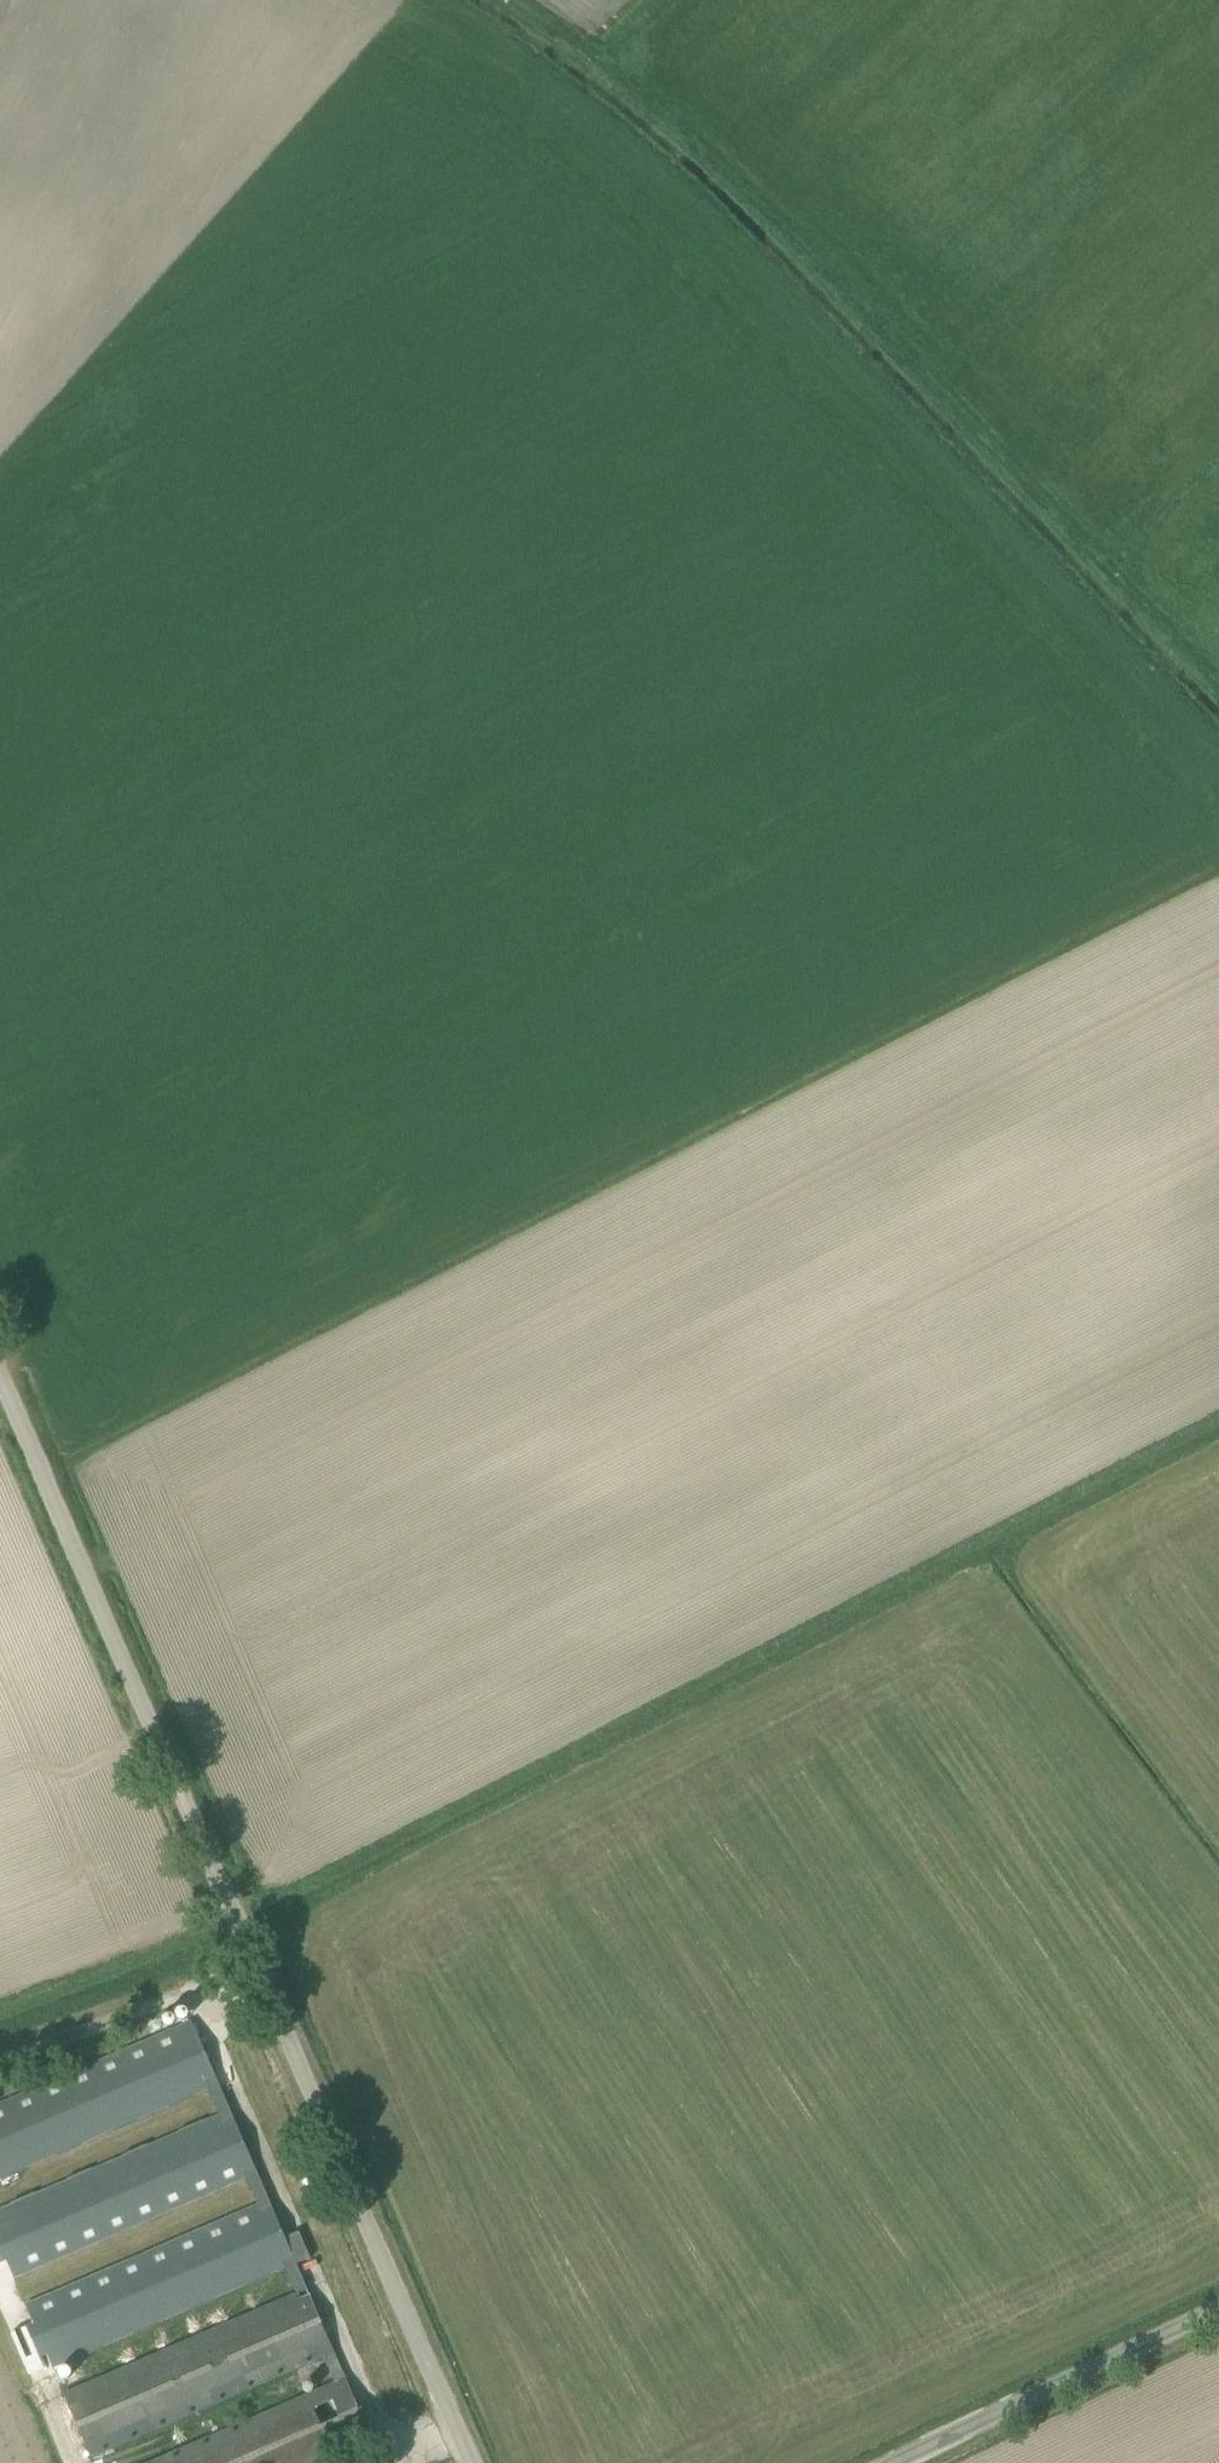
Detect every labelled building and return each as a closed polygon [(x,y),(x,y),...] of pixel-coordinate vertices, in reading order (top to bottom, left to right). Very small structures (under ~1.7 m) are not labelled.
[(146,2462),(322,2462),(372,2441),(191,2022),(0,2104),(0,2182),(207,2092),(217,2114),(0,2208),(0,2248),(14,2280),(246,2181),(256,2204),(24,2304),(53,2370),(284,2270),(294,2293),(63,2393),(91,2458),(322,2359),(332,2383),(146,2462)]
